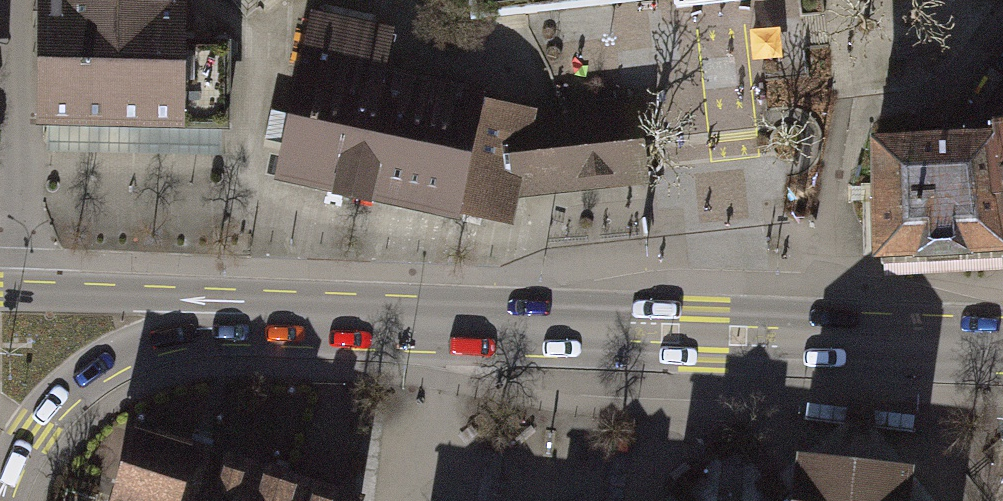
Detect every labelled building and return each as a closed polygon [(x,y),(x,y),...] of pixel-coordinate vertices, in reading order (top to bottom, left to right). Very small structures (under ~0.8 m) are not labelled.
[(41,123),(118,123),(119,0),(42,0),(41,123)] [(118,123),(224,124),(225,44),(181,44),(181,0),(119,0),(118,123)] [(470,19),(651,0),(468,0),(470,19)] [(527,120),(528,115),(529,112),(385,81),(395,36),(380,33),(384,14),(324,2),(321,20),(311,18),(277,176),(377,198),(378,193),(505,221),(511,192),(515,174),(521,175),(534,144),(533,121),(527,120)] [(515,174),(511,192),(540,189),(640,178),(630,102),(551,113),(528,115),(527,120),(533,121),(534,144),(521,175),(515,174)] [(994,135),(1002,212),(1002,126),(993,127),(994,135)] [(874,141),(875,255),(1002,248),(1002,212),(994,135),(874,141)] [(243,467),(133,431),(113,494),(135,500),(350,500),(243,467)] [(910,469),(800,457),(795,500),(906,500),(910,469)]
